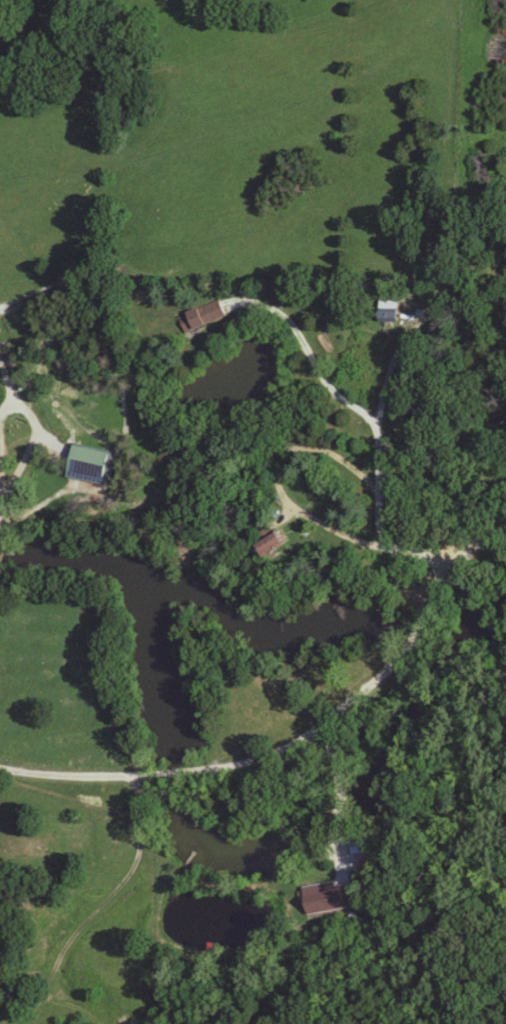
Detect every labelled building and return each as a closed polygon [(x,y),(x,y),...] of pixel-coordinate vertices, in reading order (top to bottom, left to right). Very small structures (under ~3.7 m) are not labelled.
[(226,318),(219,301),(179,317),(186,334),(226,318)] [(111,453),(74,447),(69,479),(105,485),(111,453)] [(279,531),(275,534),(267,521),(253,529),(262,544),(260,546),(268,559),(288,548),(279,531)] [(308,916),(356,907),(352,880),(303,889),(308,916)]
